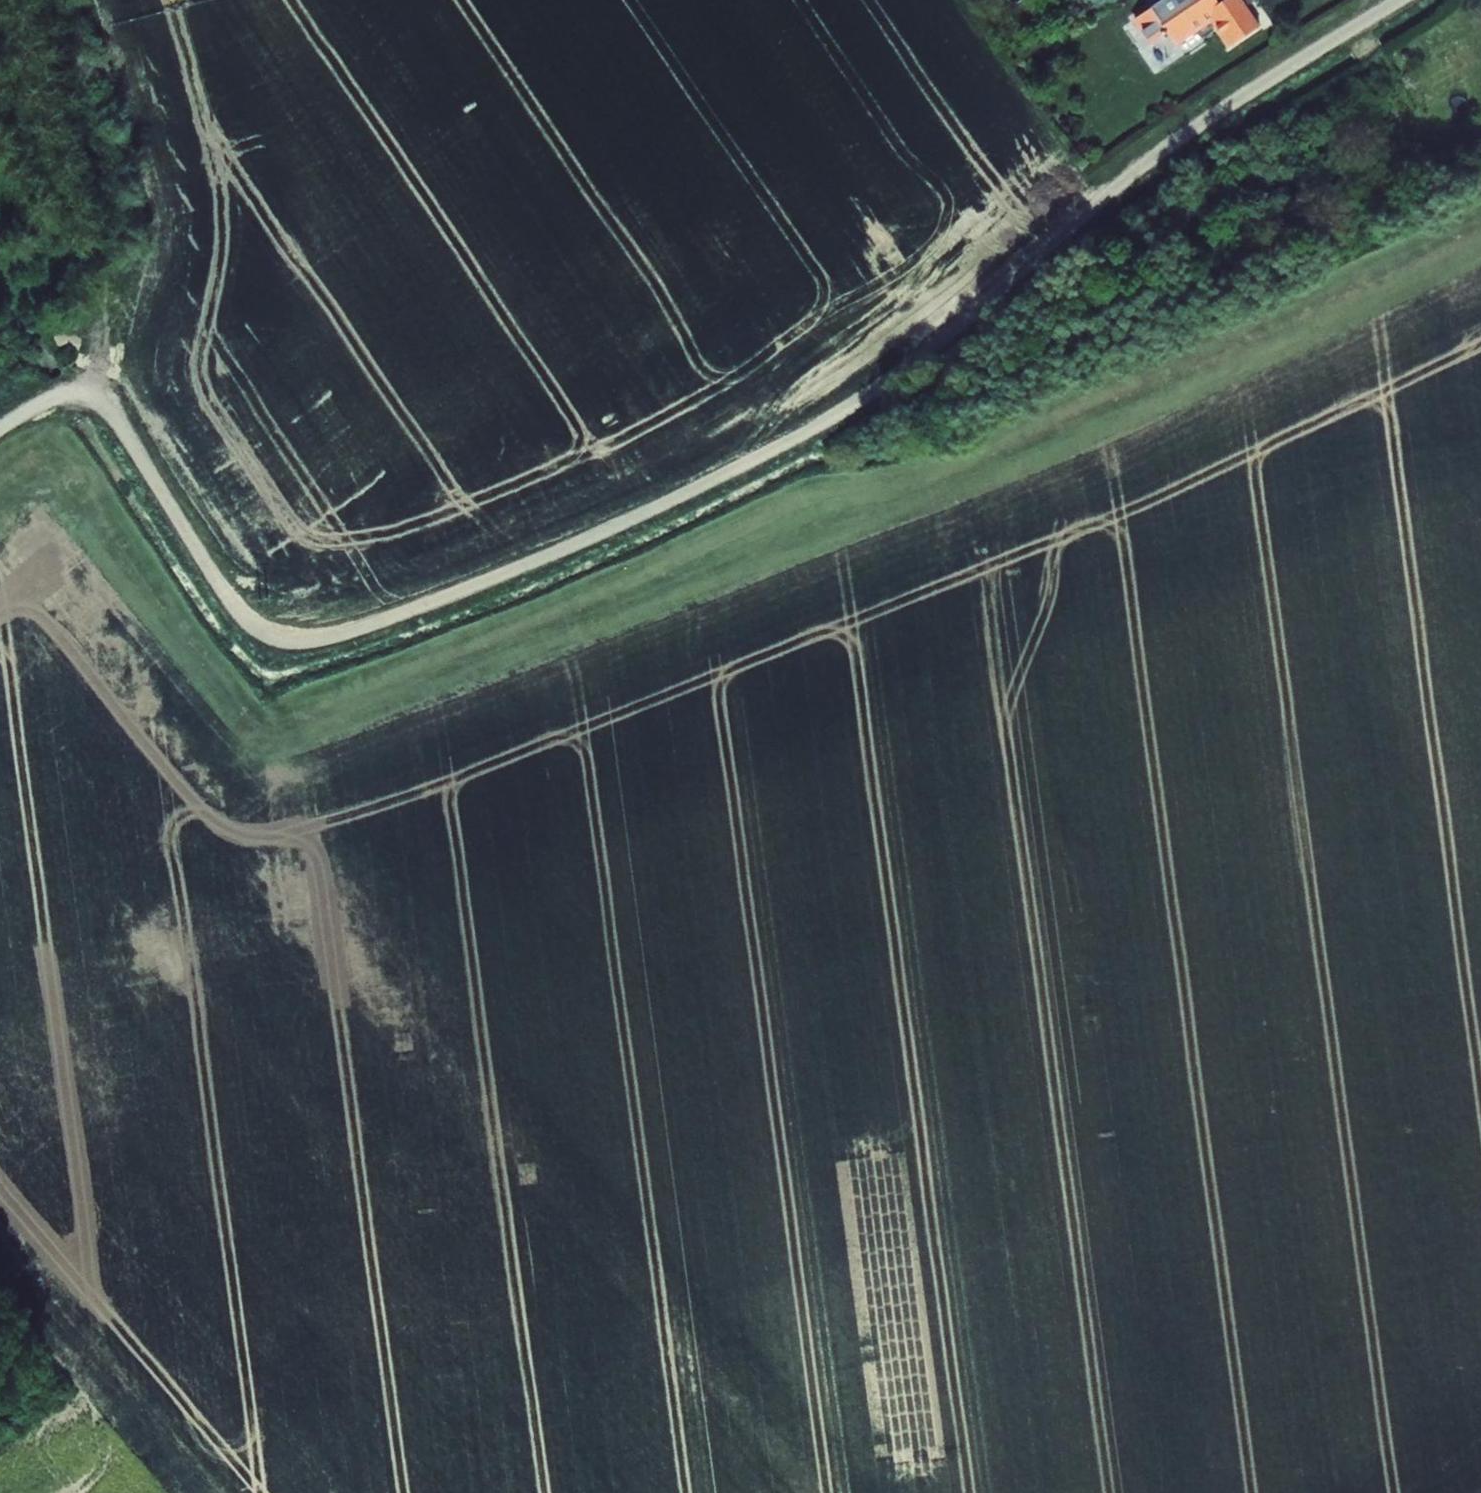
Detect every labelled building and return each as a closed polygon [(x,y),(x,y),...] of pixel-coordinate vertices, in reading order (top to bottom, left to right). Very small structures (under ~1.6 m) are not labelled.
[(1137,29),(1148,47),(1162,50),(1169,46),(1174,53),(1181,55),(1199,43),(1203,51),(1221,39),(1235,61),(1264,43),(1252,22),(1240,5),(1222,16),(1212,0),(1183,0),(1168,10),(1166,19),(1156,17),(1137,29)] [(1240,5),(1252,22),(1265,14),(1256,0),(1237,0),(1240,5)]
